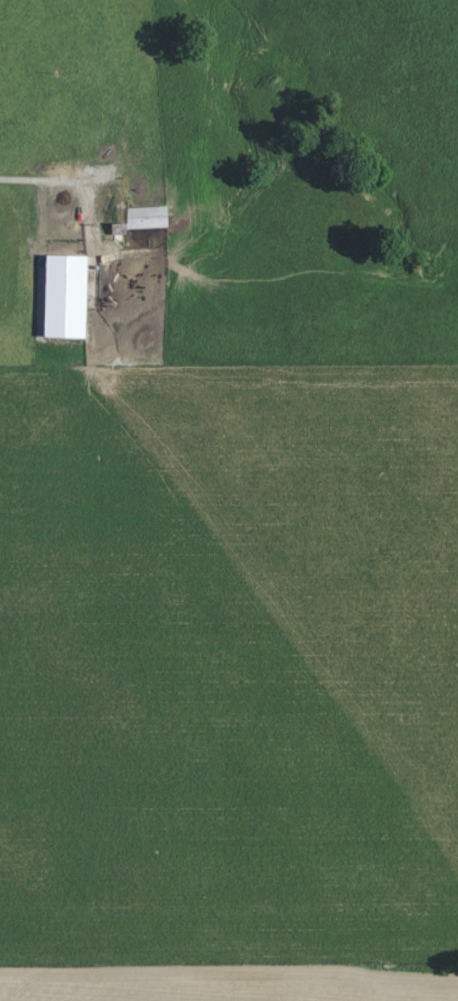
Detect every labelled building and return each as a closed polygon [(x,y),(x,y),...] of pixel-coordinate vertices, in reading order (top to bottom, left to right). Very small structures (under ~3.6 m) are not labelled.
[(127,207),(127,228),(168,227),(167,206),(127,207)] [(80,255),(47,255),(46,306),(79,307),(80,255)]
